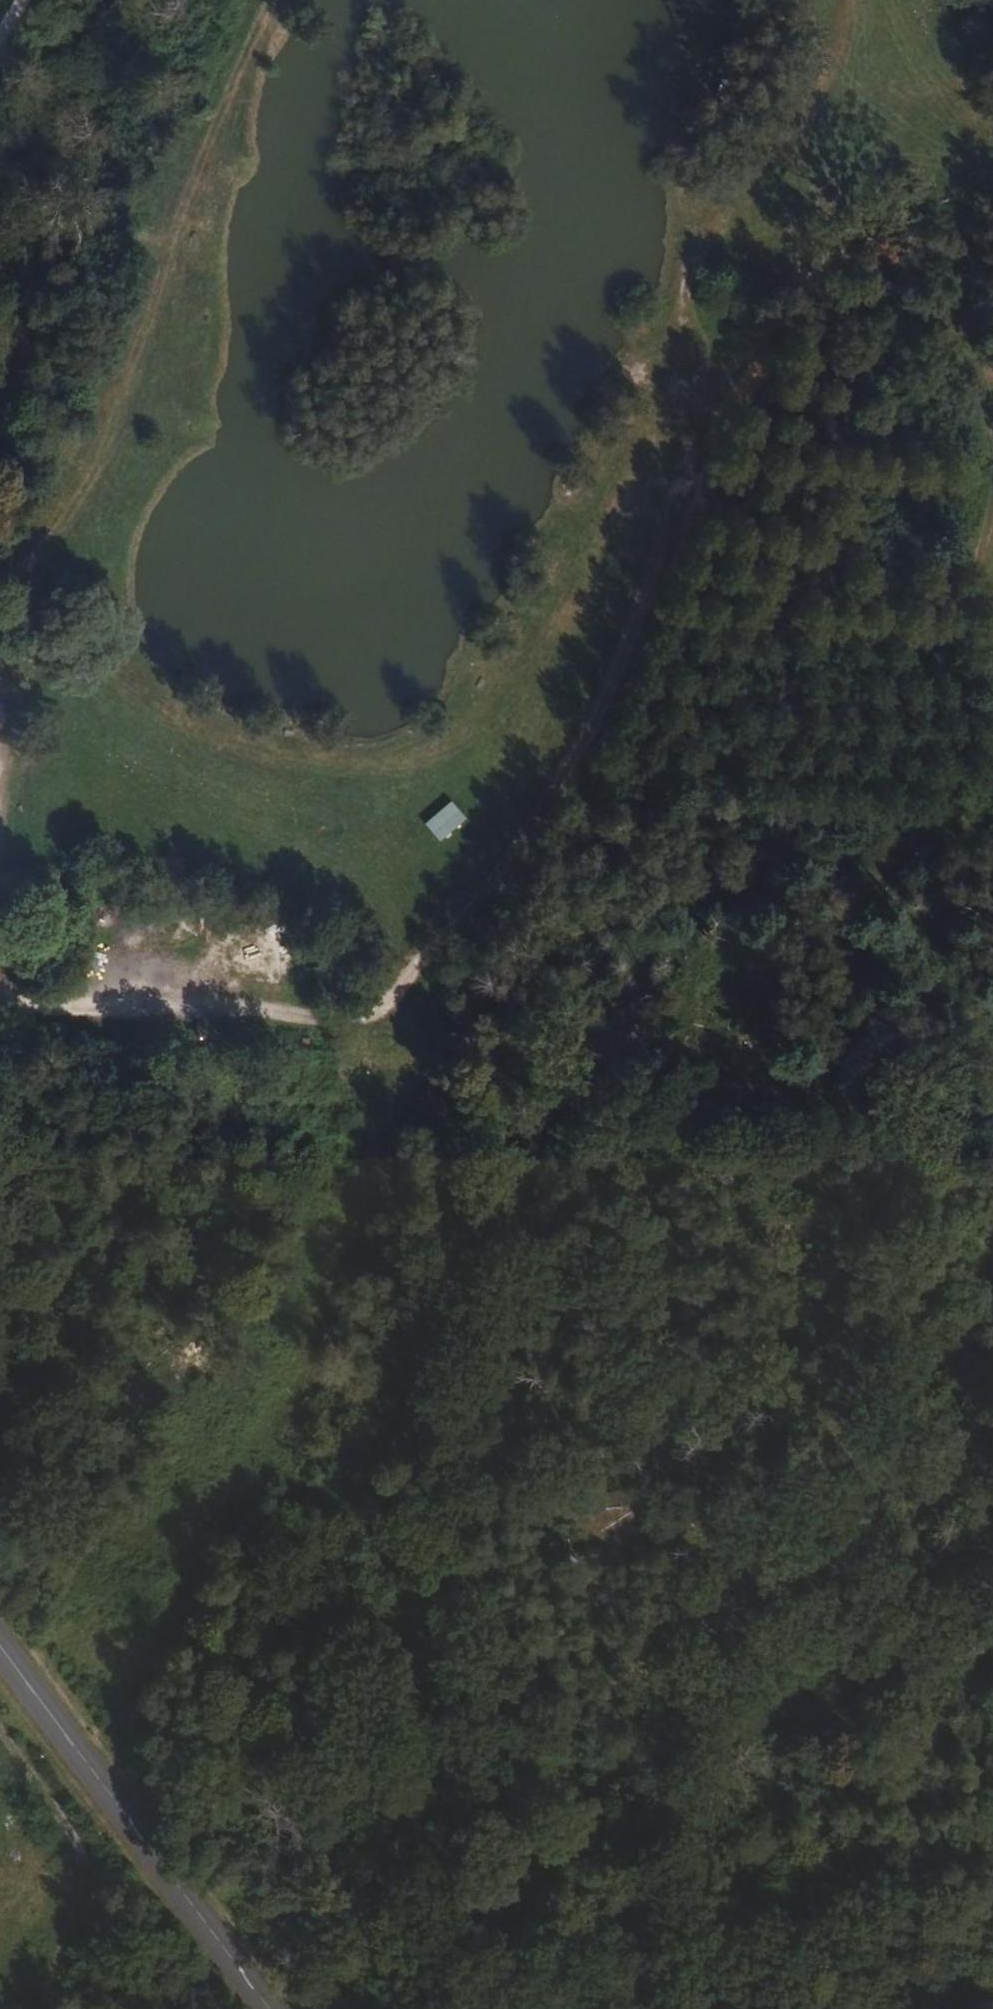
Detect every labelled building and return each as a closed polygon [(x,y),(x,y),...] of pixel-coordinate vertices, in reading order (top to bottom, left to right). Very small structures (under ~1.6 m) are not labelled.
[(464,819),(450,803),(426,825),(440,841),(464,819)]
